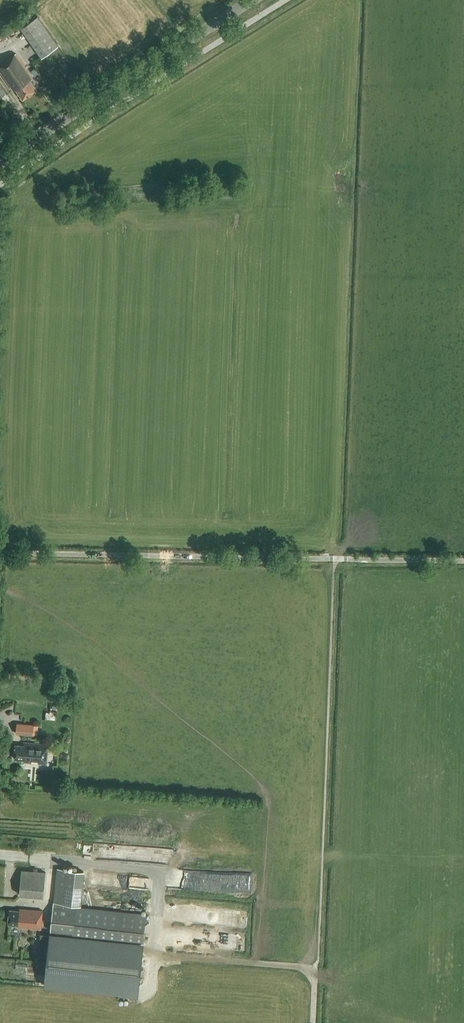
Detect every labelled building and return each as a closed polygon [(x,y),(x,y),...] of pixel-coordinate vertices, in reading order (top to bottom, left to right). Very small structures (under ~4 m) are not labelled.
[(42,58),(58,46),(37,17),(21,28),(42,58)] [(15,54),(0,64),(0,72),(13,90),(15,89),(23,99),(36,89),(29,80),(38,73),(35,69),(36,69),(32,64),(28,66),(31,71),(28,73),(15,54)] [(17,724),(16,734),(33,735),(33,725),(17,724)] [(24,760),(24,762),(47,764),(48,745),(26,743),(25,746),(15,745),(14,759),(24,760)] [(138,994),(146,914),(64,906),(64,903),(80,905),(83,871),(57,868),(45,985),(138,994)] [(22,870),(20,894),(44,896),(46,872),(22,870)] [(19,924),(19,927),(41,929),(42,911),(20,909),(20,911),(10,910),(9,924),(19,924)] [(47,953),(48,943),(37,942),(36,952),(47,953)]
